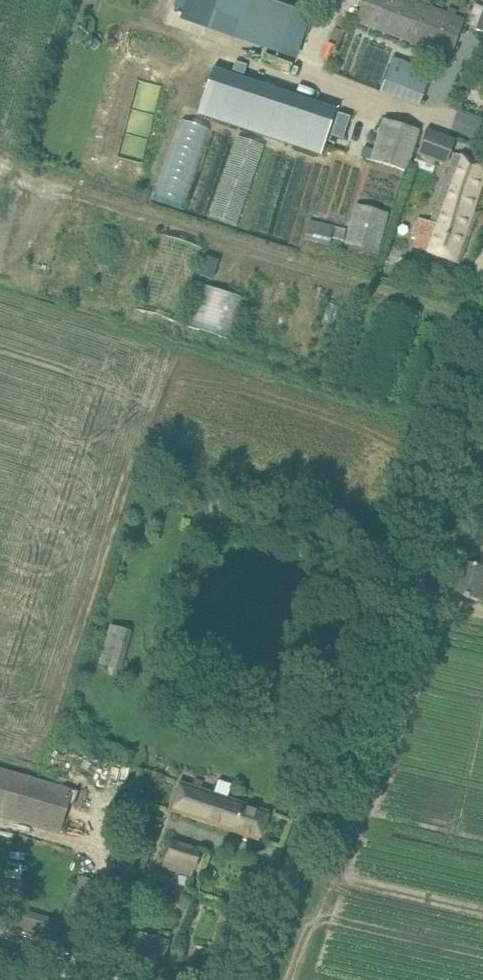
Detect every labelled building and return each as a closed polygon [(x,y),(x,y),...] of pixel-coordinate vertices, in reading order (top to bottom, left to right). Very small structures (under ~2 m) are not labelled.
[(202,29),(294,58),(309,11),(275,0),(211,0),(202,29)] [(354,22),(439,55),(448,59),(467,11),(449,4),(446,12),(414,0),(362,0),(354,22)] [(416,104),(428,72),(388,57),(376,89),(416,104)] [(213,67),(198,113),(319,154),(334,108),(213,67)] [(155,200),(185,210),(212,128),(181,118),(155,200)] [(381,121),(369,160),(406,172),(419,130),(381,118),(381,121)] [(454,139),(426,128),(417,153),(445,164),(454,139)] [(235,226),(263,146),(236,136),(208,216),(235,226)] [(468,159),(455,154),(431,222),(418,219),(412,236),(417,238),(414,248),(440,256),(459,263),(478,212),(473,210),(482,179),(482,164),(468,159)] [(377,254),(388,213),(354,204),(344,245),(377,254)] [(345,229),(309,220),(303,242),(327,248),(329,239),(341,242),(345,229)] [(158,235),(136,310),(182,323),(197,270),(211,274),(217,253),(158,235)] [(198,285),(190,329),(232,337),(241,294),(198,285)] [(452,593),(482,602),(482,587),(482,586),(482,568),(480,567),(477,566),(461,562),(452,593)] [(109,625),(97,665),(119,672),(131,631),(109,625)] [(59,832),(72,789),(0,768),(0,815),(59,832)] [(259,840),(269,812),(179,782),(170,810),(259,840)] [(169,842),(161,867),(189,876),(198,852),(169,842)] [(92,881),(78,875),(60,921),(0,904),(0,924),(7,926),(5,932),(12,934),(10,940),(22,943),(25,932),(69,946),(92,881)] [(162,966),(169,939),(129,928),(121,956),(162,966)]
